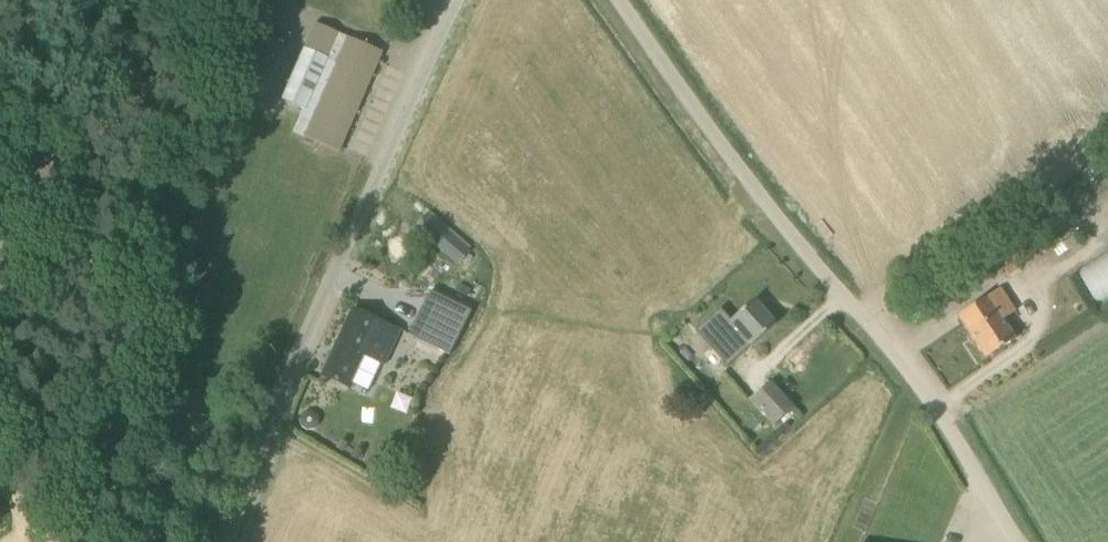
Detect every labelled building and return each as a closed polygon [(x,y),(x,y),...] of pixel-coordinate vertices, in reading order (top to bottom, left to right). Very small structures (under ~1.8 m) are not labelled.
[(369,16),(386,23),(394,0),(375,0),(369,16)] [(316,23),(304,50),(327,61),(294,132),(304,137),(340,152),(383,52),(316,23)] [(414,228),(444,254),(458,238),(428,212),(414,228)] [(1096,301),(1107,294),(1107,251),(1078,267),(1096,301)] [(1015,312),(1000,288),(957,316),(985,359),(1015,339),(1002,320),(1015,312)] [(472,311),(431,291),(409,335),(450,355),(472,311)] [(755,300),(708,340),(729,364),(751,345),(776,324),(755,300)] [(384,364),(399,330),(354,309),(322,376),(349,389),(365,355),(384,364)] [(774,425),(794,407),(770,381),(751,399),(774,425)] [(309,430),(315,428),(319,422),(317,416),(311,412),(304,414),(301,420),(303,427),(309,430)]
